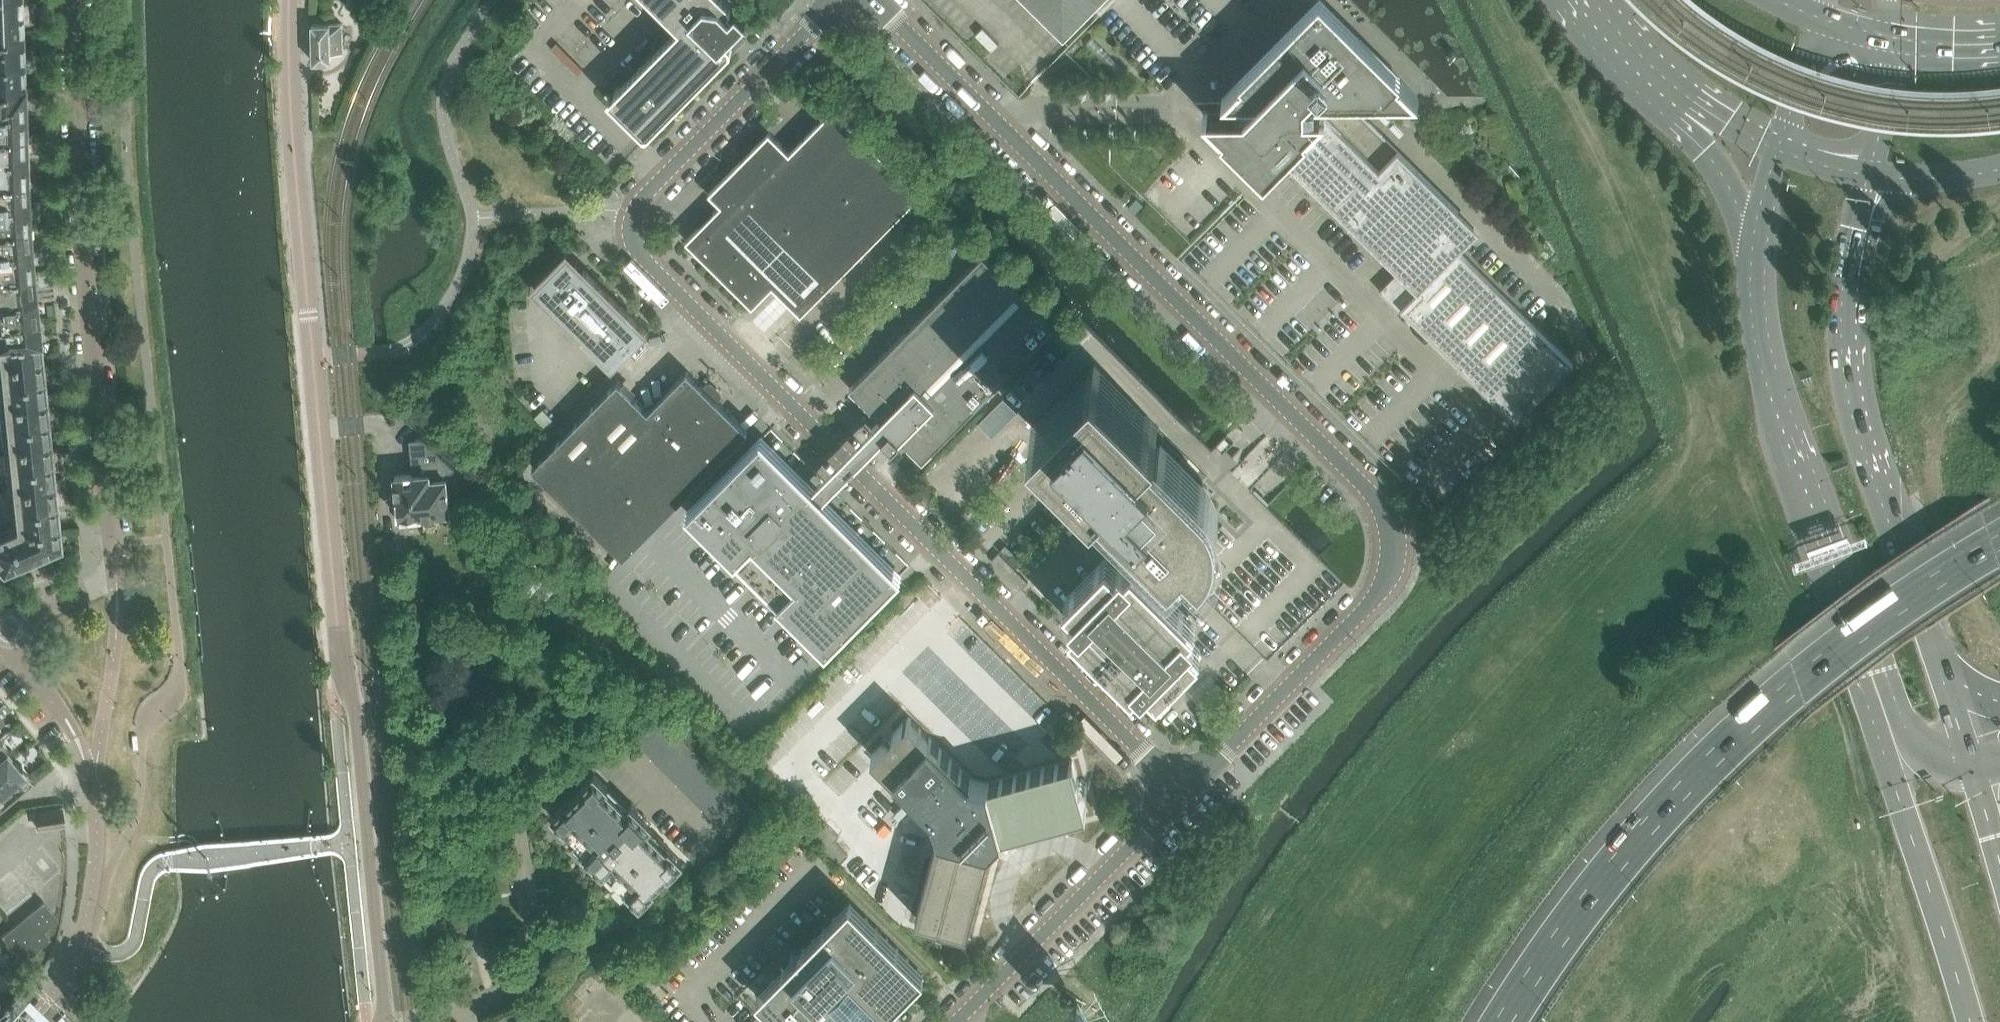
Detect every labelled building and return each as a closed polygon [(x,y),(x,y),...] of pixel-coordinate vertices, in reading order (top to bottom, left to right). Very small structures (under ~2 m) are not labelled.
[(21,36),(21,32),(21,30),(22,28),(22,19),(20,17),(20,15),(20,10),(22,8),(21,0),(0,0),(0,36),(21,36)] [(363,9),(371,13),(377,3),(372,0),(368,0),(363,9)] [(679,28),(611,96),(610,95),(607,98),(643,133),(644,134),(645,134),(646,134),(647,134),(648,134),(731,51),(731,50),(732,49),(732,48),(732,47),(731,46),(731,45),(730,45),(740,34),(736,30),(746,20),(736,10),(733,13),(730,10),(731,10),(731,9),(731,8),(732,7),(732,6),(731,6),(731,4),(730,4),(727,0),(651,0),(679,28)] [(1063,40),(1103,0),(1023,0),(1063,40)] [(1394,262),(1400,268),(1379,290),(1400,311),(1403,308),(1515,419),(1572,362),(1456,247),(1475,228),(1362,116),(1367,111),(1367,98),(1419,98),(1320,0),(1222,99),(1227,99),(1227,110),(1203,110),(1265,171),(1282,154),(1346,218),(1352,212),(1357,217),(1353,221),(1394,262)] [(380,11),(373,22),(377,24),(380,26),(387,15),(383,13),(380,11)] [(312,47),(311,47),(312,58),(312,59),(313,59),(313,62),(314,62),(331,61),(331,53),(344,53),(343,46),(343,37),(343,34),(342,25),(342,23),(330,24),(330,23),(313,24),(312,24),(313,46),(312,46),(312,47)] [(983,28),(976,35),(992,51),(999,44),(983,28)] [(23,87),(22,82),(22,79),(24,77),(24,68),(22,66),(22,59),(22,57),(23,55),(23,46),(21,45),(21,42),(21,36),(0,36),(0,87),(23,87)] [(0,87),(0,110),(23,110),(23,103),(23,101),(25,99),(24,91),(23,89),(23,87),(0,87)] [(700,225),(686,239),(752,305),(772,285),(780,293),(800,313),(801,313),(905,208),(920,193),(834,107),(821,120),(803,138),(789,151),(770,131),(769,131),(709,192),(721,204),(717,208),(714,211),(700,225)] [(0,110),(0,134),(24,133),(24,132),(26,130),(25,122),(24,120),(24,119),(23,110),(0,110)] [(0,134),(0,157),(25,156),(24,147),(26,145),(26,137),(24,135),(24,133),(0,134)] [(0,157),(0,181),(26,180),(26,178),(27,176),(27,168),(25,166),(25,165),(25,156),(0,157)] [(0,181),(0,203),(27,203),(26,193),(28,192),(27,183),(26,182),(26,180),(0,181)] [(0,203),(0,227),(28,226),(28,225),(29,223),(29,215),(27,213),(27,203),(0,203)] [(0,227),(0,251),(29,249),(29,242),(29,241),(30,239),(30,230),(28,228),(28,226),(0,227)] [(0,251),(0,275),(31,272),(31,271),(33,269),(32,261),(30,259),(30,257),(29,249),(0,251)] [(842,457),(813,486),(824,496),(853,468),(883,437),(892,446),(900,438),(923,460),(949,433),(1055,326),(1019,290),(983,254),(982,254),(849,388),(862,401),(871,409),(874,412),(880,418),(842,457)] [(568,266),(554,280),(557,283),(544,296),(612,363),(646,330),(584,269),(578,276),(568,266)] [(0,275),(0,298),(34,295),(33,288),(33,286),(34,284),(34,276),(32,274),(31,272),(0,275)] [(0,298),(0,321),(36,318),(36,317),(38,315),(37,307),(35,305),(35,304),(34,295),(0,298)] [(1077,318),(1002,393),(1004,395),(1032,423),(1031,424),(1095,487),(1096,487),(1268,658),(1344,581),(1323,560),(1279,516),(1268,505),(1267,504),(1250,488),(1232,469),(1239,462),(1233,456),(1233,455),(1227,449),(1234,442),(1227,435),(1226,435),(1212,449),(1201,438),(1078,317),(1077,318)] [(0,321),(0,364),(40,360),(40,356),(40,355),(41,355),(40,345),(39,345),(38,333),(39,331),(38,323),(36,321),(36,318),(0,321)] [(0,364),(0,407),(45,402),(44,398),(44,397),(45,397),(44,387),(43,387),(43,386),(43,382),(42,376),(43,376),(42,366),(41,366),(41,365),(40,360),(0,364)] [(533,467),(623,557),(748,431),(715,399),(719,395),(719,393),(711,385),(708,384),(705,388),(687,371),(648,410),(618,381),(533,467)] [(0,407),(4,448),(49,444),(48,439),(48,438),(49,438),(48,429),(47,429),(47,428),(47,424),(46,417),(47,417),(46,408),(45,408),(45,407),(45,402),(0,407)] [(761,434),(686,511),(826,650),(902,574),(824,496),(813,486),(761,434)] [(49,444),(4,448),(9,490),(53,486),(52,481),(52,480),(53,480),(52,470),(51,470),(51,465),(50,459),(51,459),(50,449),(49,449),(49,448),(49,444)] [(428,472),(395,475),(397,497),(398,516),(400,516),(401,523),(422,521),(421,514),(450,511),(446,477),(444,477),(443,475),(451,466),(452,465),(434,447),(432,447),(422,449),(423,457),(427,457),(428,472)] [(0,482),(0,491),(8,491),(7,481),(0,482)] [(53,486),(9,490),(13,531),(13,532),(57,528),(56,523),(56,522),(57,522),(56,512),(55,512),(55,511),(55,507),(54,501),(55,501),(54,491),(53,491),(53,490),(53,486)] [(3,570),(27,560),(30,559),(59,547),(59,544),(60,542),(59,533),(57,531),(57,528),(13,532),(13,531),(10,531),(8,530),(3,532),(0,533),(0,566),(3,570)] [(999,552),(992,560),(1021,589),(1028,581),(999,552)] [(1138,680),(1143,684),(1144,684),(1148,680),(1158,689),(1159,689),(1200,647),(1201,647),(1200,646),(1191,637),(1195,632),(1196,632),(1196,631),(1195,631),(1191,627),(1195,622),(1195,621),(1133,560),(1133,559),(1132,559),(1127,564),(1123,559),(1122,559),(1117,564),(1107,554),(1065,596),(1065,597),(1075,607),(1070,611),(1070,612),(1075,617),(1070,622),(1081,633),(1073,641),(1114,682),(1122,674),(1133,684),(1138,680)] [(554,590),(522,562),(514,571),(526,581),(522,586),(521,589),(521,592),(523,594),(526,596),(529,595),(531,594),(535,589),(546,599),(554,590)] [(635,740),(660,715),(652,706),(653,706),(650,704),(649,704),(651,706),(643,713),(640,717),(625,731),(635,740)] [(643,749),(669,723),(660,715),(635,740),(643,749)] [(1087,811),(1078,781),(1072,759),(986,783),(973,779),(909,717),(871,755),(935,817),(938,831),(916,917),(968,931),(989,850),(996,851),(1007,841),(1005,833),(1087,811)] [(652,757),(677,732),(669,723),(643,749),(652,757)] [(660,766),(686,740),(677,732),(652,757),(660,766)] [(14,759),(9,753),(11,751),(0,739),(0,771),(14,759)] [(669,774),(695,748),(694,747),(693,748),(686,740),(660,766),(669,774)] [(677,782),(703,757),(696,750),(696,749),(695,748),(669,774),(677,782)] [(686,791),(712,765),(710,763),(710,764),(703,757),(677,782),(686,791)] [(31,776),(21,763),(19,765),(14,759),(0,771),(0,803),(32,777),(31,776)] [(694,799),(720,774),(712,766),(713,766),(712,765),(686,791),(694,799)] [(563,833),(573,842),(605,874),(614,883),(624,893),(627,891),(641,904),(654,890),(653,889),(668,874),(669,875),(683,862),(669,848),(668,850),(647,829),(652,825),(649,822),(631,805),(627,809),(607,789),(608,787),(595,773),(581,787),(583,789),(567,804),(566,802),(552,816),(566,830),(563,833)] [(703,808),(728,782),(720,774),(694,799),(703,808)] [(711,816),(737,791),(728,782),(703,808),(711,816)] [(720,825),(745,799),(737,791),(711,816),(720,825)] [(741,822),(754,809),(755,810),(756,809),(754,807),(753,807),(745,799),(720,825),(729,834),(741,822)] [(36,812),(38,828),(66,824),(63,808),(36,812)] [(834,840),(824,850),(838,864),(848,854),(834,840)] [(201,854),(201,858),(204,860),(208,860),(211,857),(210,852),(206,850),(203,851),(201,854)] [(43,900),(1,935),(22,960),(50,937),(44,929),(57,918),(43,900)] [(784,968),(757,996),(783,1021),(873,1021),(880,1015),(878,1014),(883,1009),(885,1012),(886,1012),(887,1012),(888,1012),(925,975),(850,901),(797,955),(784,968)]
